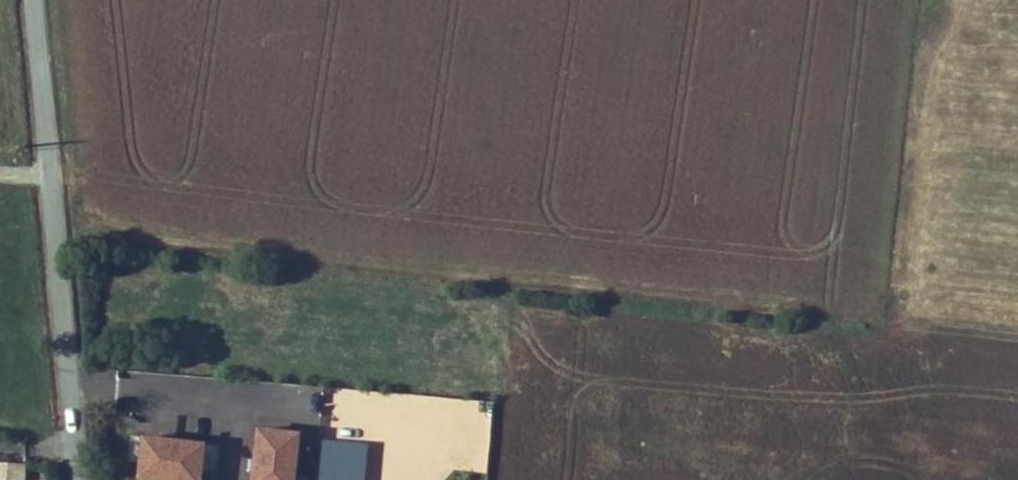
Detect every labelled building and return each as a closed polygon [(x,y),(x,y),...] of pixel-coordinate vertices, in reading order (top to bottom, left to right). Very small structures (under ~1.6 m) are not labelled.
[(251,479),(297,479),(299,433),(253,430),(251,479)] [(205,443),(139,440),(137,479),(203,479),(205,443)] [(26,464),(0,463),(0,479),(25,479),(26,464)]
